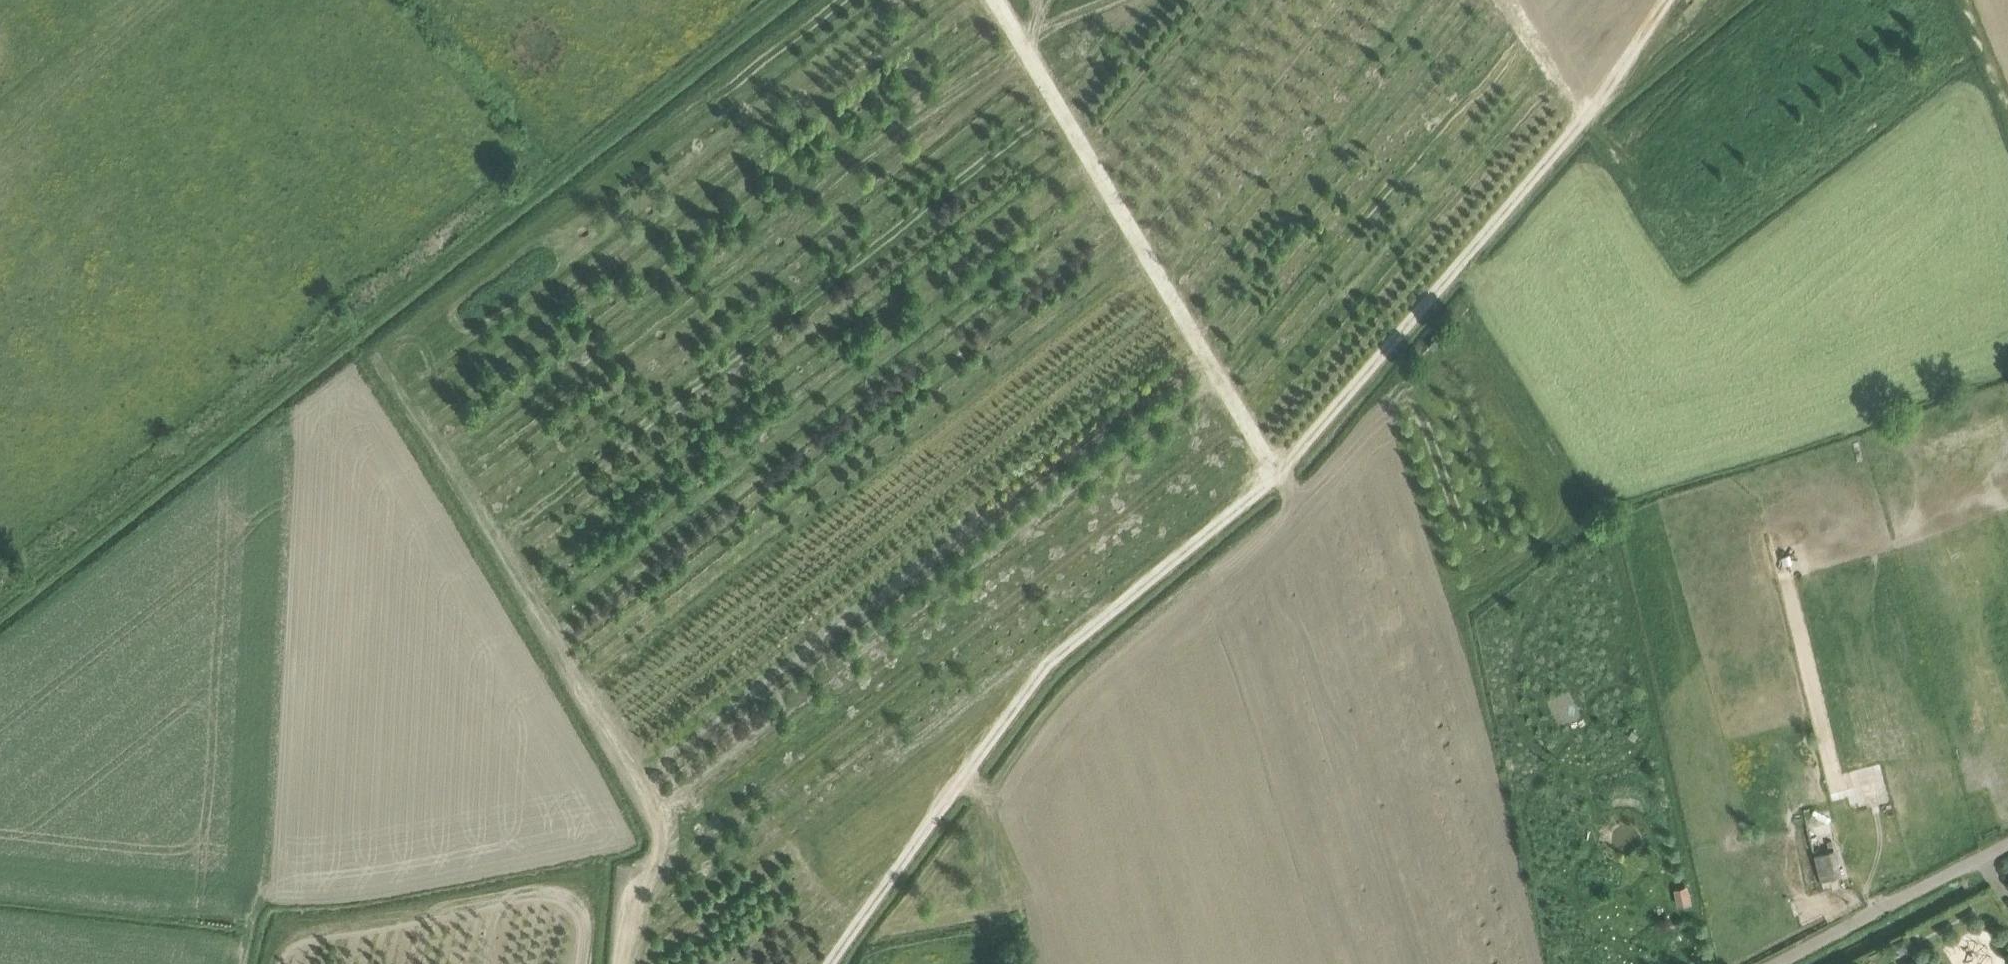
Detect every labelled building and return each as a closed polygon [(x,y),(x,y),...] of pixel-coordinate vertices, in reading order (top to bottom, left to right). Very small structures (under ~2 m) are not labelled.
[(1815,854),(1822,879),(1841,874),(1834,849),(1815,854)] [(1676,888),(1679,904),(1689,901),(1685,886),(1676,888)]
